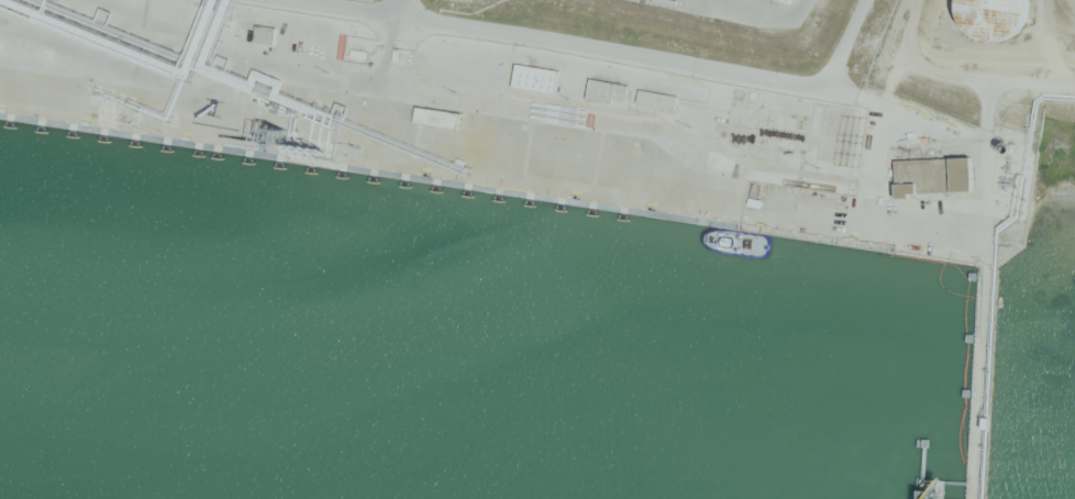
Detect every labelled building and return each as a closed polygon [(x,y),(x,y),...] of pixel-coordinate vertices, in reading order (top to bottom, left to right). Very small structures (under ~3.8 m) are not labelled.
[(997,45),(1010,43),(1021,36),(1029,26),(1033,14),(1032,1),(1032,0),(961,0),(960,7),(961,18),(965,29),(973,37),(985,44),(997,45)] [(257,25),(277,29),(275,44),(254,41),(257,25)] [(397,51),(396,63),(408,64),(409,52),(397,51)] [(519,64),(516,88),(556,93),(559,69),(519,64)] [(591,78),(630,85),(628,93),(617,91),(614,104),(587,99),(591,78)] [(641,89),(680,98),(677,112),(639,103),(641,89)] [(790,101),(788,110),(732,102),(727,138),(808,148),(813,104),(790,101)] [(418,107),(464,114),(461,131),(415,124),(418,107)] [(897,159),(973,154),(975,192),(899,198),(897,159)]
